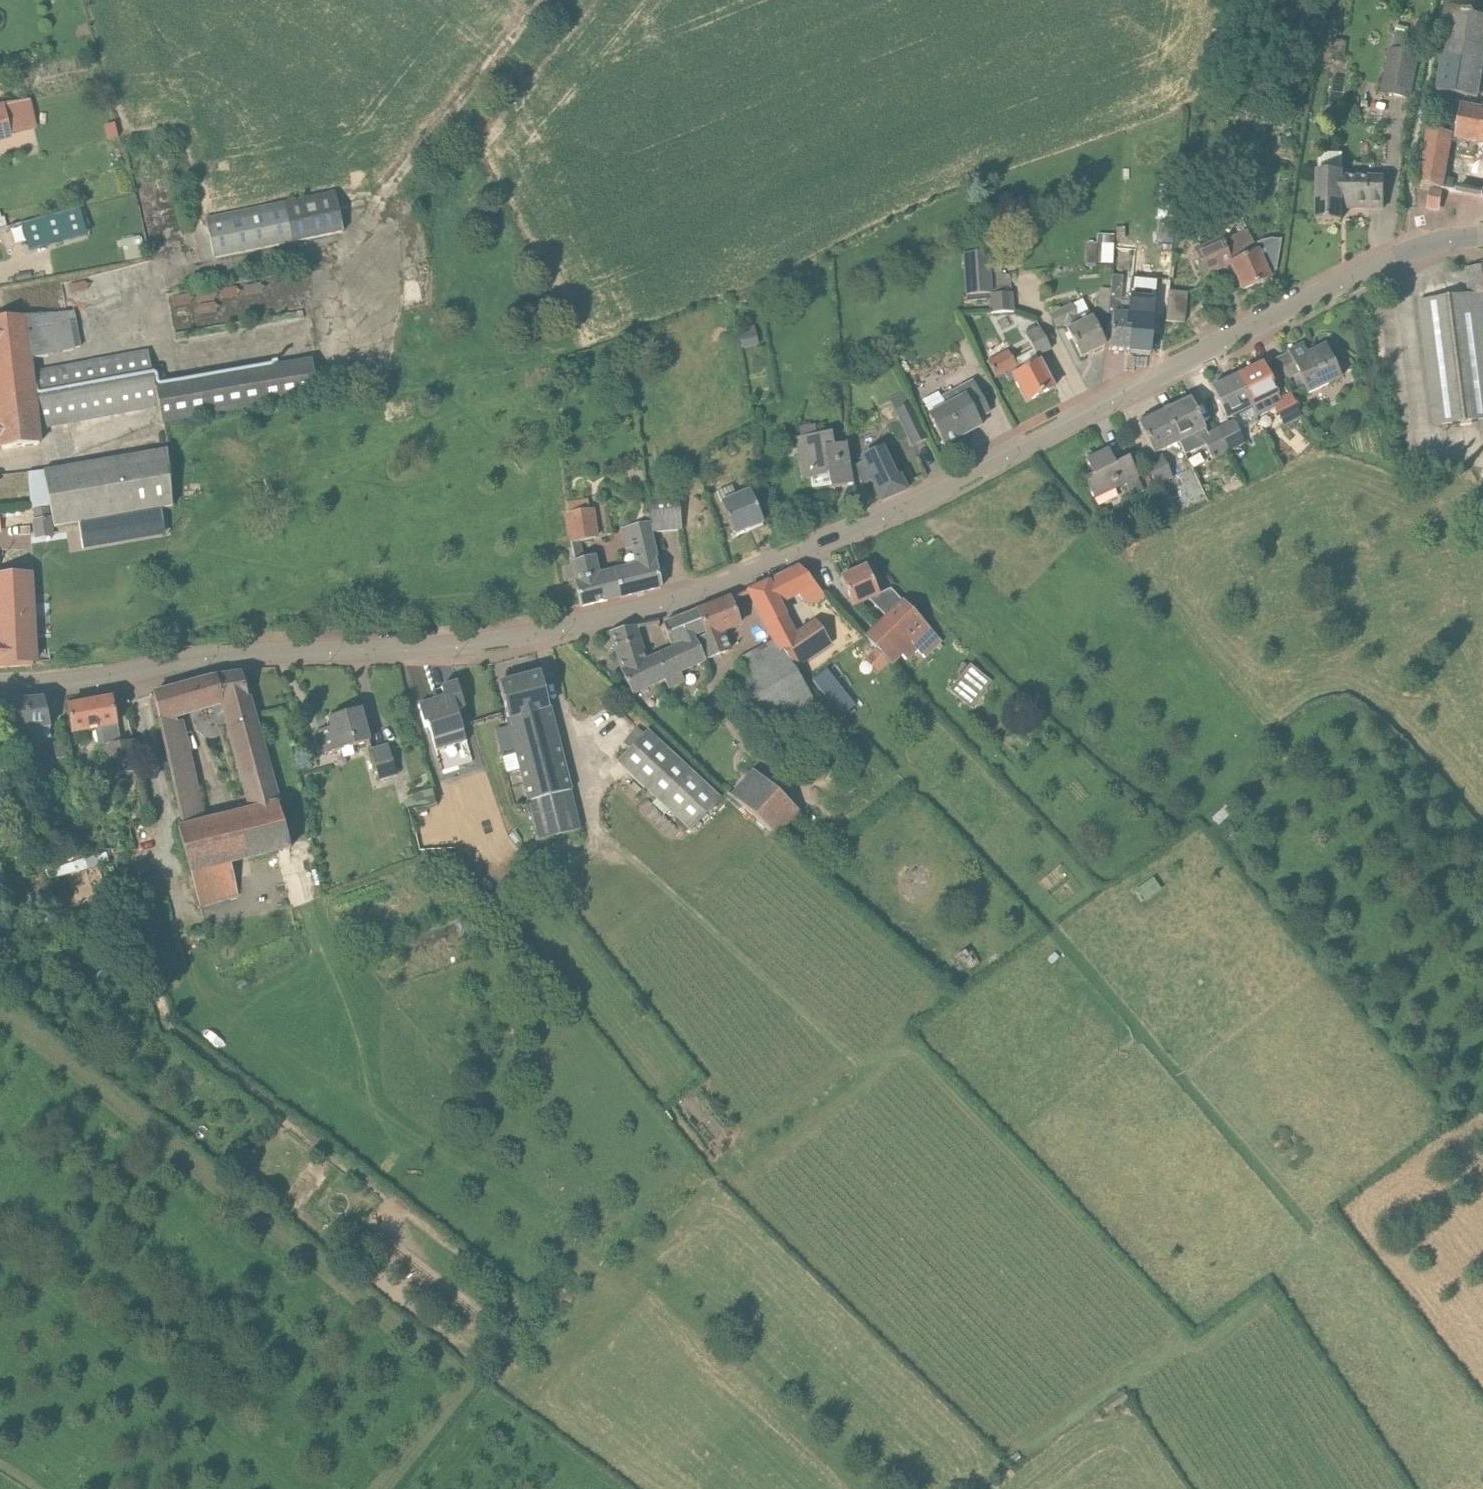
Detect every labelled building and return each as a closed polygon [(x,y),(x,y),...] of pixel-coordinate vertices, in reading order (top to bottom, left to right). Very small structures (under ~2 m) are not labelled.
[(1476,0),(1452,0),(1451,11),(1449,10),(1437,91),(1478,98),(1482,66),(1482,16),(1474,14),(1476,0)] [(1398,26),(1396,35),(1407,38),(1409,28),(1398,26)] [(1391,50),(1383,93),(1409,98),(1417,55),(1391,50)] [(5,114),(3,104),(0,104),(0,141),(10,139),(5,114)] [(1462,108),(1456,138),(1482,143),(1482,108),(1463,104),(1462,108)] [(1421,185),(1442,189),(1452,134),(1432,131),(1421,185)] [(1343,172),(1343,153),(1319,153),(1319,172),(1318,172),(1317,220),(1341,220),(1341,203),(1368,203),(1368,208),(1383,209),(1384,178),(1342,177),(1342,172),(1343,172)] [(1240,180),(1240,191),(1254,191),(1254,180),(1240,180)] [(344,232),(337,203),(335,191),(207,217),(214,259),(344,232)] [(1439,207),(1441,193),(1431,191),(1429,205),(1439,207)] [(80,209),(21,223),(27,249),(86,235),(80,209)] [(1254,245),(1247,229),(1223,240),(1221,237),(1194,249),(1206,276),(1230,265),(1242,290),(1269,278),(1267,274),(1276,270),(1281,240),(1271,239),(1261,241),(1254,245)] [(122,240),(126,261),(144,257),(139,237),(122,240)] [(1114,244),(1086,243),(1085,264),(1112,265),(1114,244)] [(1013,277),(993,277),(992,255),(966,256),(968,300),(991,299),(991,292),(1014,292),(1013,277)] [(1466,268),(1469,294),(1420,300),(1435,426),(1482,420),(1482,316),(1482,313),(1482,266),(1466,268)] [(1128,351),(1130,328),(1126,328),(1129,301),(1121,299),(1123,276),(1112,275),(1110,289),(1107,314),(1106,330),(1110,330),(1109,349),(1128,351)] [(1130,279),(1129,301),(1126,328),(1130,328),(1128,351),(1149,353),(1152,320),(1166,321),(1168,290),(1169,290),(1170,282),(1130,279)] [(1096,313),(1107,314),(1110,289),(1098,287),(1096,313)] [(1168,290),(1166,321),(1184,323),(1188,292),(1169,290),(1168,290)] [(1014,292),(991,296),(994,315),(1017,311),(1014,292)] [(1062,324),(1081,357),(1105,345),(1086,311),(1075,316),(1070,307),(1050,317),(1055,327),(1062,324)] [(81,348),(74,313),(55,315),(0,320),(0,445),(40,439),(39,429),(159,407),(162,423),(319,396),(312,358),(156,389),(148,350),(34,371),(33,360),(81,348)] [(754,327),(738,331),(742,348),(758,344),(754,327)] [(1036,357),(1038,356),(1051,349),(1040,328),(1025,336),(1036,357)] [(1341,378),(1325,344),(1307,353),(1302,344),(1287,351),(1308,394),(1341,378)] [(1040,359),(1022,369),(1019,364),(1016,365),(1009,351),(989,361),(996,376),(1004,372),(1008,380),(1013,377),(1026,402),(1054,387),(1040,359)] [(1280,399),(1262,363),(1235,376),(1249,407),(1251,406),(1256,417),(1275,408),(1284,424),(1301,416),(1289,394),(1280,399)] [(1225,419),(1249,407),(1235,376),(1211,388),(1225,419)] [(981,426),(978,422),(977,419),(989,412),(972,382),(941,399),(938,393),(922,401),(945,445),(981,426)] [(1213,459),(1231,450),(1220,429),(1208,435),(1190,398),(1160,412),(1176,444),(1180,442),(1186,455),(1205,445),(1213,459)] [(913,446),(926,440),(908,404),(895,410),(913,446)] [(1155,455),(1176,444),(1160,412),(1138,423),(1155,455)] [(1231,423),(1220,429),(1231,450),(1242,443),(1231,423)] [(799,455),(801,479),(811,477),(812,486),(829,484),(830,489),(853,485),(845,443),(834,445),(832,433),(816,435),(815,425),(798,427),(802,455),(799,455)] [(44,471),(42,471),(50,505),(54,528),(173,507),(167,448),(43,469),(44,471)] [(1139,477),(1129,457),(1115,464),(1108,449),(1085,460),(1092,474),(1084,478),(1095,499),(1125,484),(1132,497),(1145,490),(1138,477),(1139,477)] [(873,480),(881,501),(906,490),(900,473),(892,477),(882,450),(864,457),(866,461),(853,466),(862,485),(873,480)] [(1146,463),(1157,485),(1173,478),(1162,456),(1146,463)] [(50,505),(42,471),(30,472),(27,473),(31,508),(50,505)] [(676,488),(648,490),(650,524),(652,532),(680,529),(676,488)] [(722,503),(733,535),(763,523),(750,492),(722,503)] [(571,541),(599,537),(595,508),(567,512),(571,541)] [(167,535),(162,510),(79,524),(83,549),(167,535)] [(52,518),(41,519),(33,520),(35,538),(43,537),(54,536),(52,518)] [(661,587),(652,532),(650,524),(628,529),(631,544),(634,543),(637,563),(614,568),(620,597),(661,587)] [(32,669),(32,665),(36,665),(35,662),(49,660),(45,568),(28,568),(27,555),(0,557),(0,667),(4,667),(4,670),(7,670),(7,666),(30,665),(30,669),(32,669)] [(575,579),(579,597),(581,606),(607,600),(601,571),(600,572),(596,555),(572,561),(576,579),(575,579)] [(854,607),(869,600),(886,617),(866,637),(876,649),(889,663),(891,664),(901,654),(906,659),(918,647),(925,657),(941,641),(902,601),(891,589),(879,594),(866,566),(840,577),(854,607)] [(798,567),(785,573),(798,596),(807,606),(813,603),(824,597),(798,567)] [(747,591),(773,638),(774,638),(775,637),(797,671),(833,646),(816,619),(794,633),(779,605),(767,581),(747,591)] [(729,600),(698,612),(706,633),(697,637),(706,660),(730,650),(722,630),(738,623),(729,600)] [(668,687),(683,681),(679,672),(704,661),(695,638),(697,637),(706,633),(698,612),(698,611),(663,625),(672,649),(645,661),(624,670),(635,693),(664,679),(668,687)] [(624,670),(645,661),(634,626),(611,631),(624,670)] [(824,718),(774,638),(773,638),(774,640),(740,658),(746,676),(724,688),(764,752),(824,718)] [(889,663),(876,649),(864,660),(877,674),(889,663)] [(969,665),(949,691),(960,700),(980,674),(969,665)] [(855,707),(828,670),(814,679),(841,717),(855,707)] [(540,673),(499,683),(539,840),(579,829),(540,673)] [(239,896),(232,865),(290,851),(276,803),(278,802),(242,674),(208,679),(153,695),(199,907),(239,896)] [(430,725),(434,737),(432,738),(436,752),(467,743),(463,729),(462,730),(457,709),(464,707),(457,682),(441,687),(444,698),(418,705),(424,727),(430,725)] [(51,738),(50,728),(51,728),(44,699),(10,702),(16,732),(25,731),(28,740),(51,738)] [(120,742),(111,699),(68,706),(74,733),(95,729),(99,745),(103,744),(110,776),(141,770),(133,739),(120,742)] [(331,728),(319,731),(325,756),(370,743),(360,709),(328,718),(331,728)] [(721,798),(647,730),(616,763),(690,832),(721,798)] [(53,744),(57,759),(67,757),(64,742),(53,744)] [(380,781),(397,776),(388,745),(371,750),(380,781)] [(743,806),(774,835),(795,812),(765,784),(743,806)] [(410,809),(437,802),(435,792),(407,799),(410,809)] [(1155,879),(1136,891),(1144,903),(1163,891),(1155,879)] [(970,971),(981,963),(972,952),(961,961),(970,971)]
